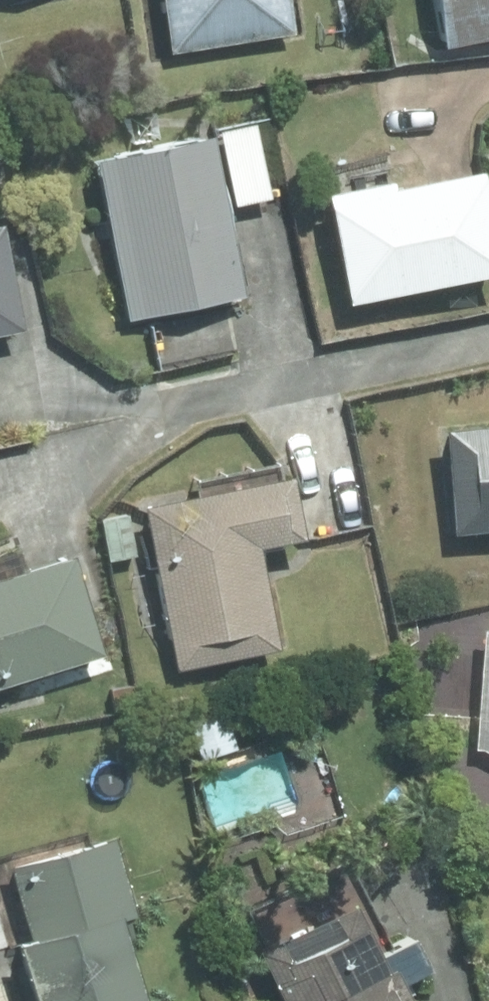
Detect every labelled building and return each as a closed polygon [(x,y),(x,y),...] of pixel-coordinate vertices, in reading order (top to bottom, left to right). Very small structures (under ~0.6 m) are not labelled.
[(172,48),(293,33),(289,0),(166,0),(172,48)] [(457,43),(488,35),(488,0),(447,0),(457,43)] [(287,192),(275,116),(105,143),(132,316),(252,297),(237,205),(287,192)] [(397,178),(396,173),(335,186),(359,301),(488,273),(488,159),(397,178)] [(0,216),(0,326),(30,319),(8,215),(0,216)] [(454,421),(464,528),(488,525),(488,418),(454,421)] [(298,463),(135,504),(101,512),(113,560),(147,552),(177,669),(293,640),(267,540),(314,528),(298,463)] [(0,574),(0,684),(114,647),(81,547),(0,574)] [(31,936),(48,1000),(152,1000),(129,913),(145,909),(124,826),(21,853),(42,933),(31,936)] [(397,942),(355,856),(248,908),(294,1000),(426,1000),(412,972),(439,958),(424,928),(397,942)]
